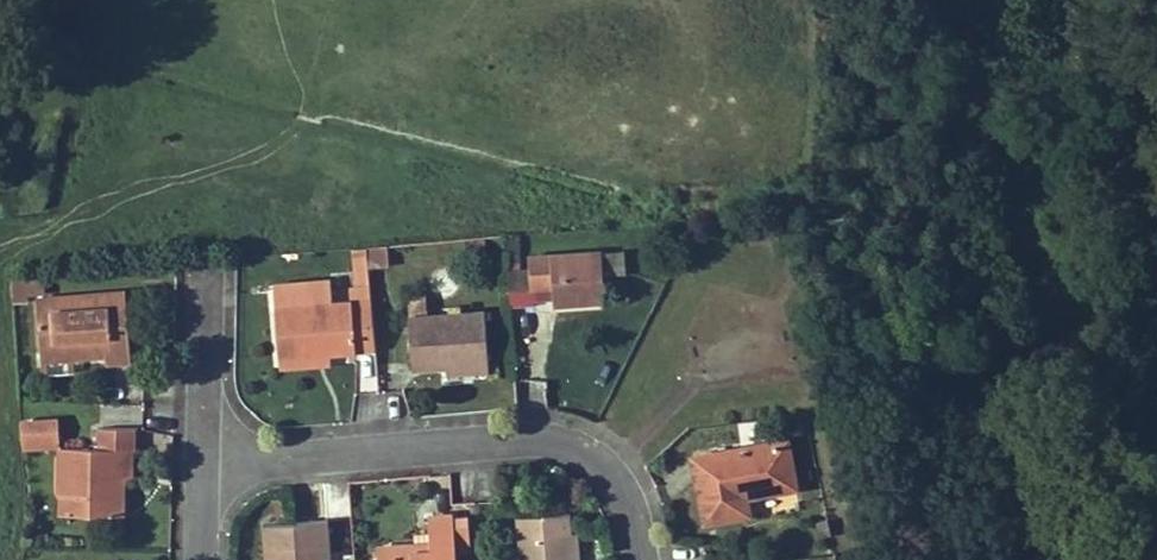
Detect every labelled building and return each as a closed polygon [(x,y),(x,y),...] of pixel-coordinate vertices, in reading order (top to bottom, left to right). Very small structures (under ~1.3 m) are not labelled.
[(553,286),(554,305),(605,300),(600,250),(529,256),(532,288),(553,286)] [(104,363),(132,361),(126,291),(37,300),(40,354),(72,351),(73,358),(104,355),(104,363)] [(372,299),(275,308),(279,357),(329,352),(375,348),(372,299)] [(412,367),(448,363),(489,360),(486,311),(409,316),(412,367)] [(73,358),(72,351),(40,354),(41,362),(73,358)] [(330,364),(329,363),(329,352),(279,357),(280,370),(330,364)] [(490,370),(489,360),(448,363),(448,373),(490,370)] [(60,439),(58,419),(21,422),(23,441),(60,439)] [(124,515),(123,478),(123,449),(135,449),(136,428),(99,428),(99,448),(59,447),(59,493),(87,494),(87,515),(124,515)] [(748,514),(746,495),(796,486),(788,437),(694,455),(706,521),(748,514)] [(123,478),(135,477),(135,449),(123,449),(123,478)] [(87,515),(87,494),(59,493),(58,514),(87,515)] [(571,551),(579,550),(578,532),(570,533),(568,512),(518,517),(522,559),(572,559),(571,551)] [(456,536),(470,535),(469,516),(455,518),(454,513),(430,515),(432,542),(378,547),(379,559),(458,559),(456,536)] [(324,558),(332,557),(329,519),(262,524),(265,559),(324,559),(324,558)] [(579,550),(571,551),(572,559),(580,559),(579,550)]
